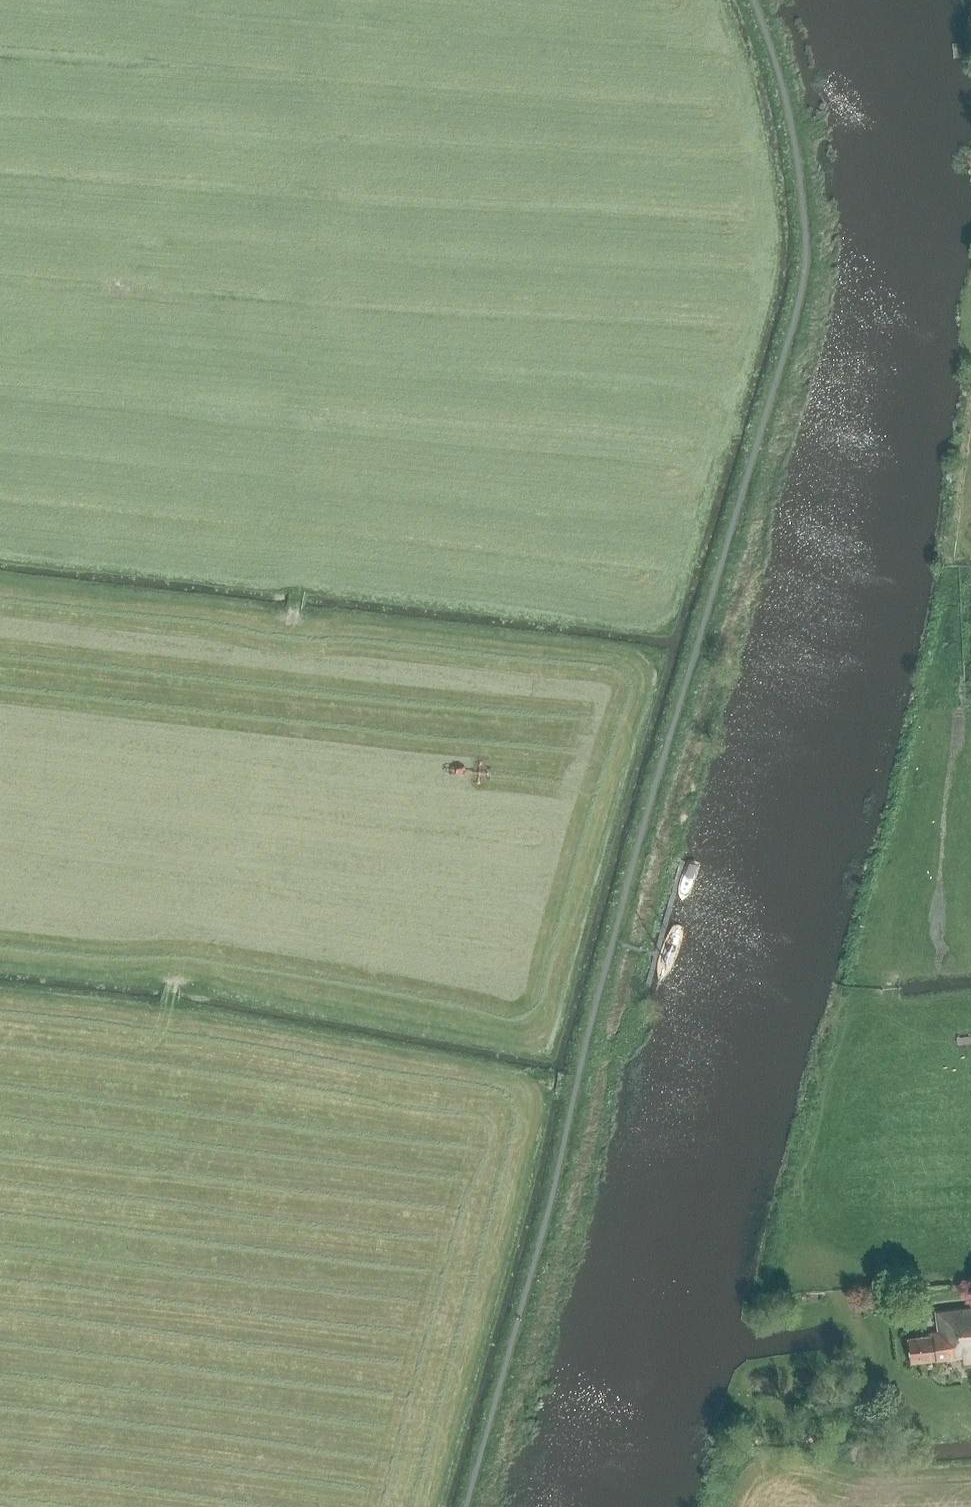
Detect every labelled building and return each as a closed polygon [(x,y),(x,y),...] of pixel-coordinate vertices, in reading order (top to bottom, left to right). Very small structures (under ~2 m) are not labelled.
[(970,1364),(970,1307),(935,1311),(938,1336),(907,1339),(910,1364),(963,1358),(964,1364),(970,1364)]
